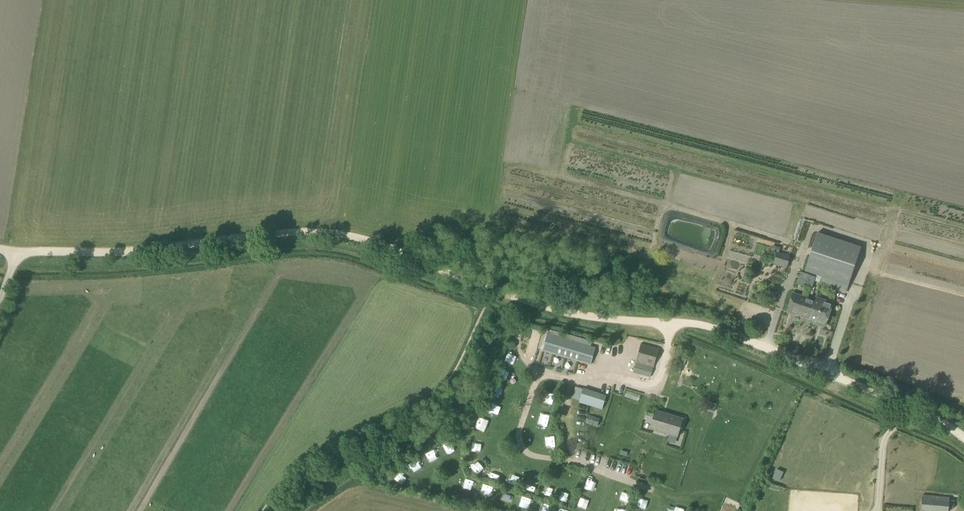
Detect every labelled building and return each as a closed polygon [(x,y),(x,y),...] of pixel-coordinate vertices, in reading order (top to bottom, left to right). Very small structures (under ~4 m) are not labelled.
[(849,286),(861,247),(818,233),(805,272),(821,277),(818,285),(838,291),(840,284),(849,286)] [(786,268),(790,255),(779,251),(780,249),(772,246),(771,252),(776,253),(773,264),(786,268)] [(808,319),(813,300),(808,299),(811,290),(812,290),(816,277),(800,272),(796,284),(805,287),(802,297),(792,293),(786,312),(808,319)] [(813,300),(808,319),(807,321),(824,327),(831,304),(814,298),(813,300)] [(543,334),(547,336),(542,352),(591,366),(596,348),(591,347),(592,342),(565,333),(565,335),(544,329),(543,334)] [(653,367),(659,348),(641,344),(636,362),(637,362),(633,373),(650,378),(653,367)] [(507,362),(515,366),(519,358),(511,354),(507,362)] [(583,389),(576,387),(572,398),(580,401),(579,402),(603,410),(607,396),(584,389),(583,389)] [(709,405),(707,410),(714,413),(716,407),(709,405)] [(589,411),(572,406),(567,419),(585,425),(585,423),(597,427),(601,414),(589,410),(589,411)] [(676,437),(681,419),(654,411),(649,429),(676,437)] [(540,413),(539,422),(551,423),(551,414),(540,413)] [(546,442),(554,446),(558,439),(550,435),(546,442)] [(481,471),(491,463),(487,458),(478,466),(481,471)] [(495,467),(494,474),(503,475),(505,468),(495,467)] [(465,488),(475,489),(476,479),(466,478),(465,488)] [(529,486),(537,489),(541,482),(533,478),(529,486)] [(487,483),(484,491),(491,493),(494,485),(487,483)] [(567,498),(574,495),(571,487),(563,490),(567,498)] [(507,491),(506,501),(515,502),(517,493),(507,491)] [(923,495),(921,510),(922,510),(949,510),(950,498),(923,495)] [(526,497),(523,504),(531,507),(534,499),(526,497)] [(580,499),(579,507),(587,508),(588,500),(580,499)]
